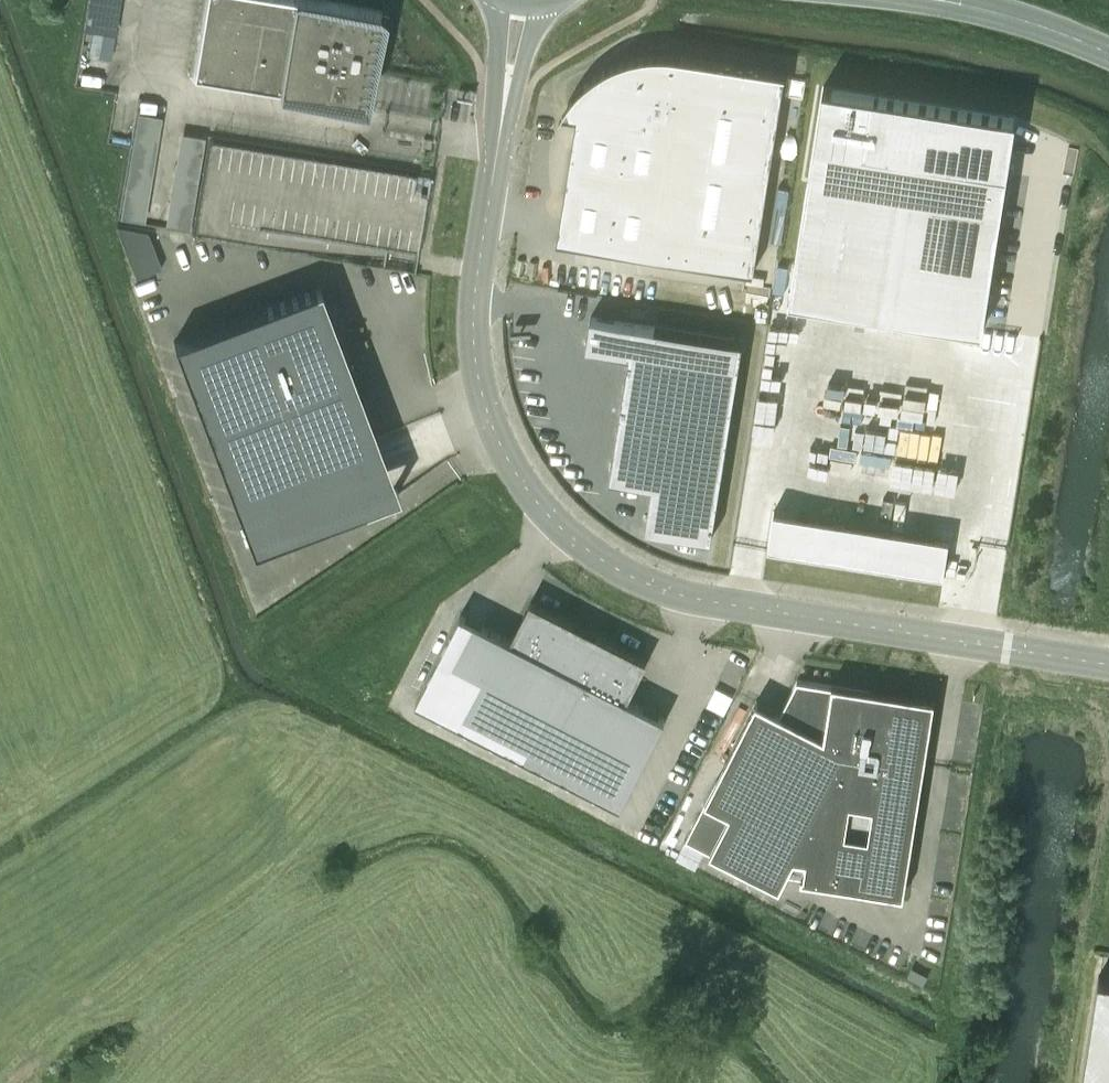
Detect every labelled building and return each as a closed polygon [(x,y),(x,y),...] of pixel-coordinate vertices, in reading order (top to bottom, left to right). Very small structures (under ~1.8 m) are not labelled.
[(110,55),(114,0),(90,0),(86,53),(110,55)] [(383,9),(328,0),(200,0),(187,77),(366,107),(383,9)] [(785,73),(664,54),(659,54),(652,54),(647,54),(641,55),(638,56),(633,57),(625,60),(617,63),(612,65),(608,68),(604,70),(599,74),(593,79),(587,85),(583,90),(580,95),(578,97),(575,102),(573,106),(571,111),(568,117),(566,123),(574,130),(557,240),(754,271),(785,73)] [(801,254),(794,300),(986,330),(987,328),(1020,120),(827,89),(801,254)] [(418,252),(430,176),(210,140),(195,234),(384,265),(387,247),(418,252)] [(149,231),(118,225),(137,277),(162,267),(149,231)] [(320,286),(173,341),(253,549),(369,505),(333,410),(360,400),(319,292),(321,291),(320,286)] [(743,340),(591,316),(586,347),(629,353),(610,478),(652,484),(645,528),(711,538),(743,340)] [(950,538),(774,511),(768,548),(944,575),(950,538)] [(531,602),(511,640),(460,614),(416,701),(621,805),(665,718),(626,698),(646,660),(596,635),(595,639),(572,627),(573,623),(531,602)] [(756,701),(686,839),(780,887),(788,874),(800,876),(799,879),(905,896),(936,698),(832,681),(832,685),(797,680),(780,713),(756,701)] [(1083,1079),(1083,1082),(1108,1082),(1108,975),(1100,973),(1083,1079)]
